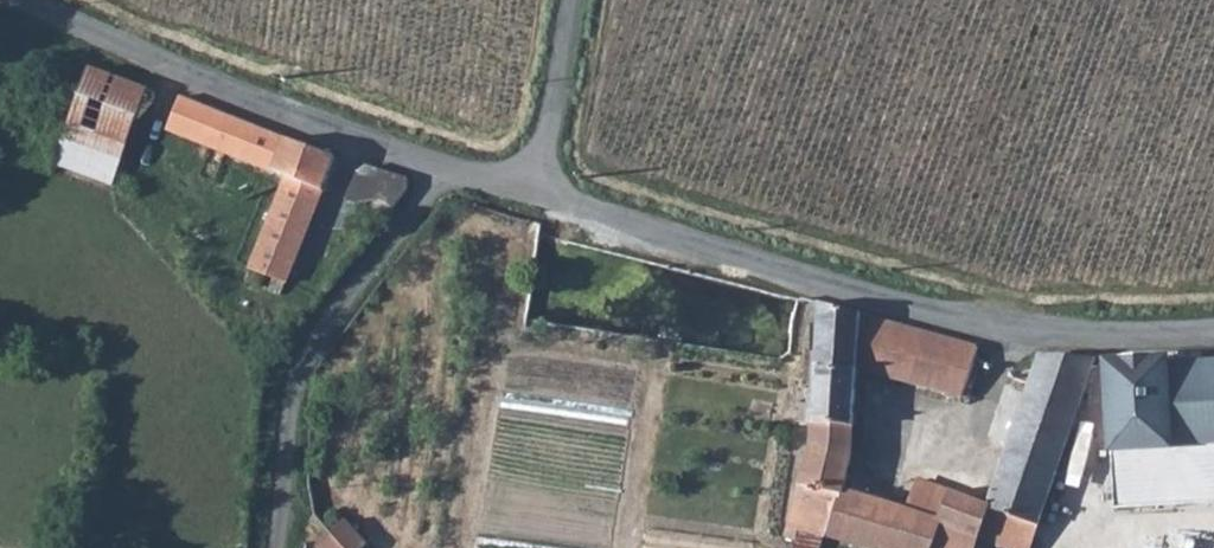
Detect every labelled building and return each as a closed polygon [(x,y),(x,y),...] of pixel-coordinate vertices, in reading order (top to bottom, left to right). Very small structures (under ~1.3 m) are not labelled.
[(89,71),(62,137),(118,160),(145,95),(89,71)] [(181,100),(168,132),(226,155),(265,170),(272,172),(282,140),(181,100)] [(265,170),(260,182),(280,189),(284,179),(319,193),(332,158),(282,140),(272,172),(265,170)] [(353,179),(344,203),(385,217),(406,191),(403,179),(367,169),(353,179)] [(280,189),(244,285),(280,298),(319,193),(284,179),(280,189)] [(783,535),(794,539),(796,531),(799,526),(830,534),(842,490),(850,464),(853,447),(855,370),(857,316),(816,304),(810,449),(783,535)] [(857,316),(855,370),(899,382),(964,400),(976,361),(978,347),(857,316)] [(830,534),(879,547),(928,547),(937,522),(977,536),(1010,547),(1028,547),(1059,462),(1094,361),(1039,357),(985,503),(925,482),(914,487),(905,510),(862,497),(842,490),(830,534)] [(1107,362),(1112,451),(1180,447),(1181,466),(1213,464),(1213,361),(1168,364),(1168,358),(1107,362)] [(1112,451),(1116,509),(1213,503),(1213,464),(1181,466),(1180,447),(1112,451)] [(977,536),(937,522),(928,547),(973,547),(977,536)] [(329,538),(319,547),(338,547),(329,538)]
